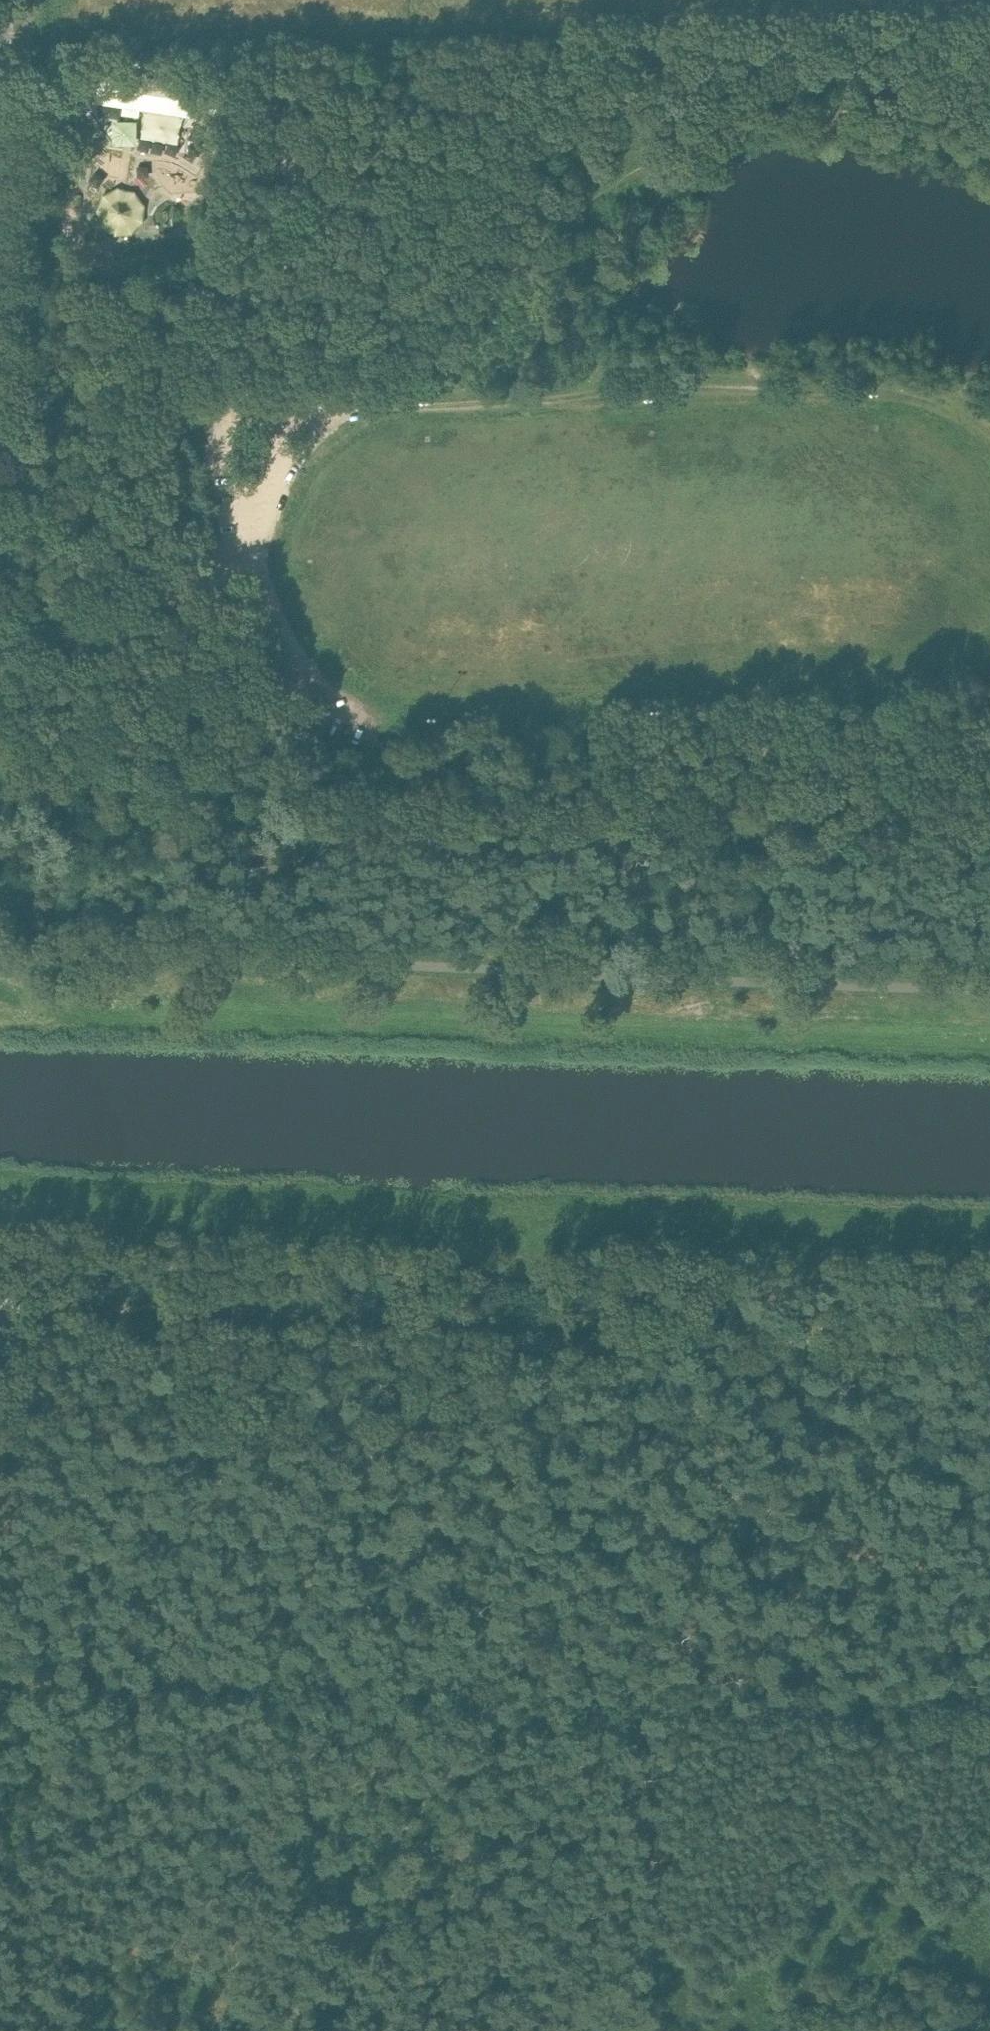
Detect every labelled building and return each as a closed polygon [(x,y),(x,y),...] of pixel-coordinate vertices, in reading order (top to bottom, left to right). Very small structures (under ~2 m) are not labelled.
[(102,71),(97,103),(190,116),(195,85),(102,71)] [(156,134),(159,121),(134,116),(131,129),(156,134)] [(115,160),(111,185),(136,188),(139,163),(115,160)]
